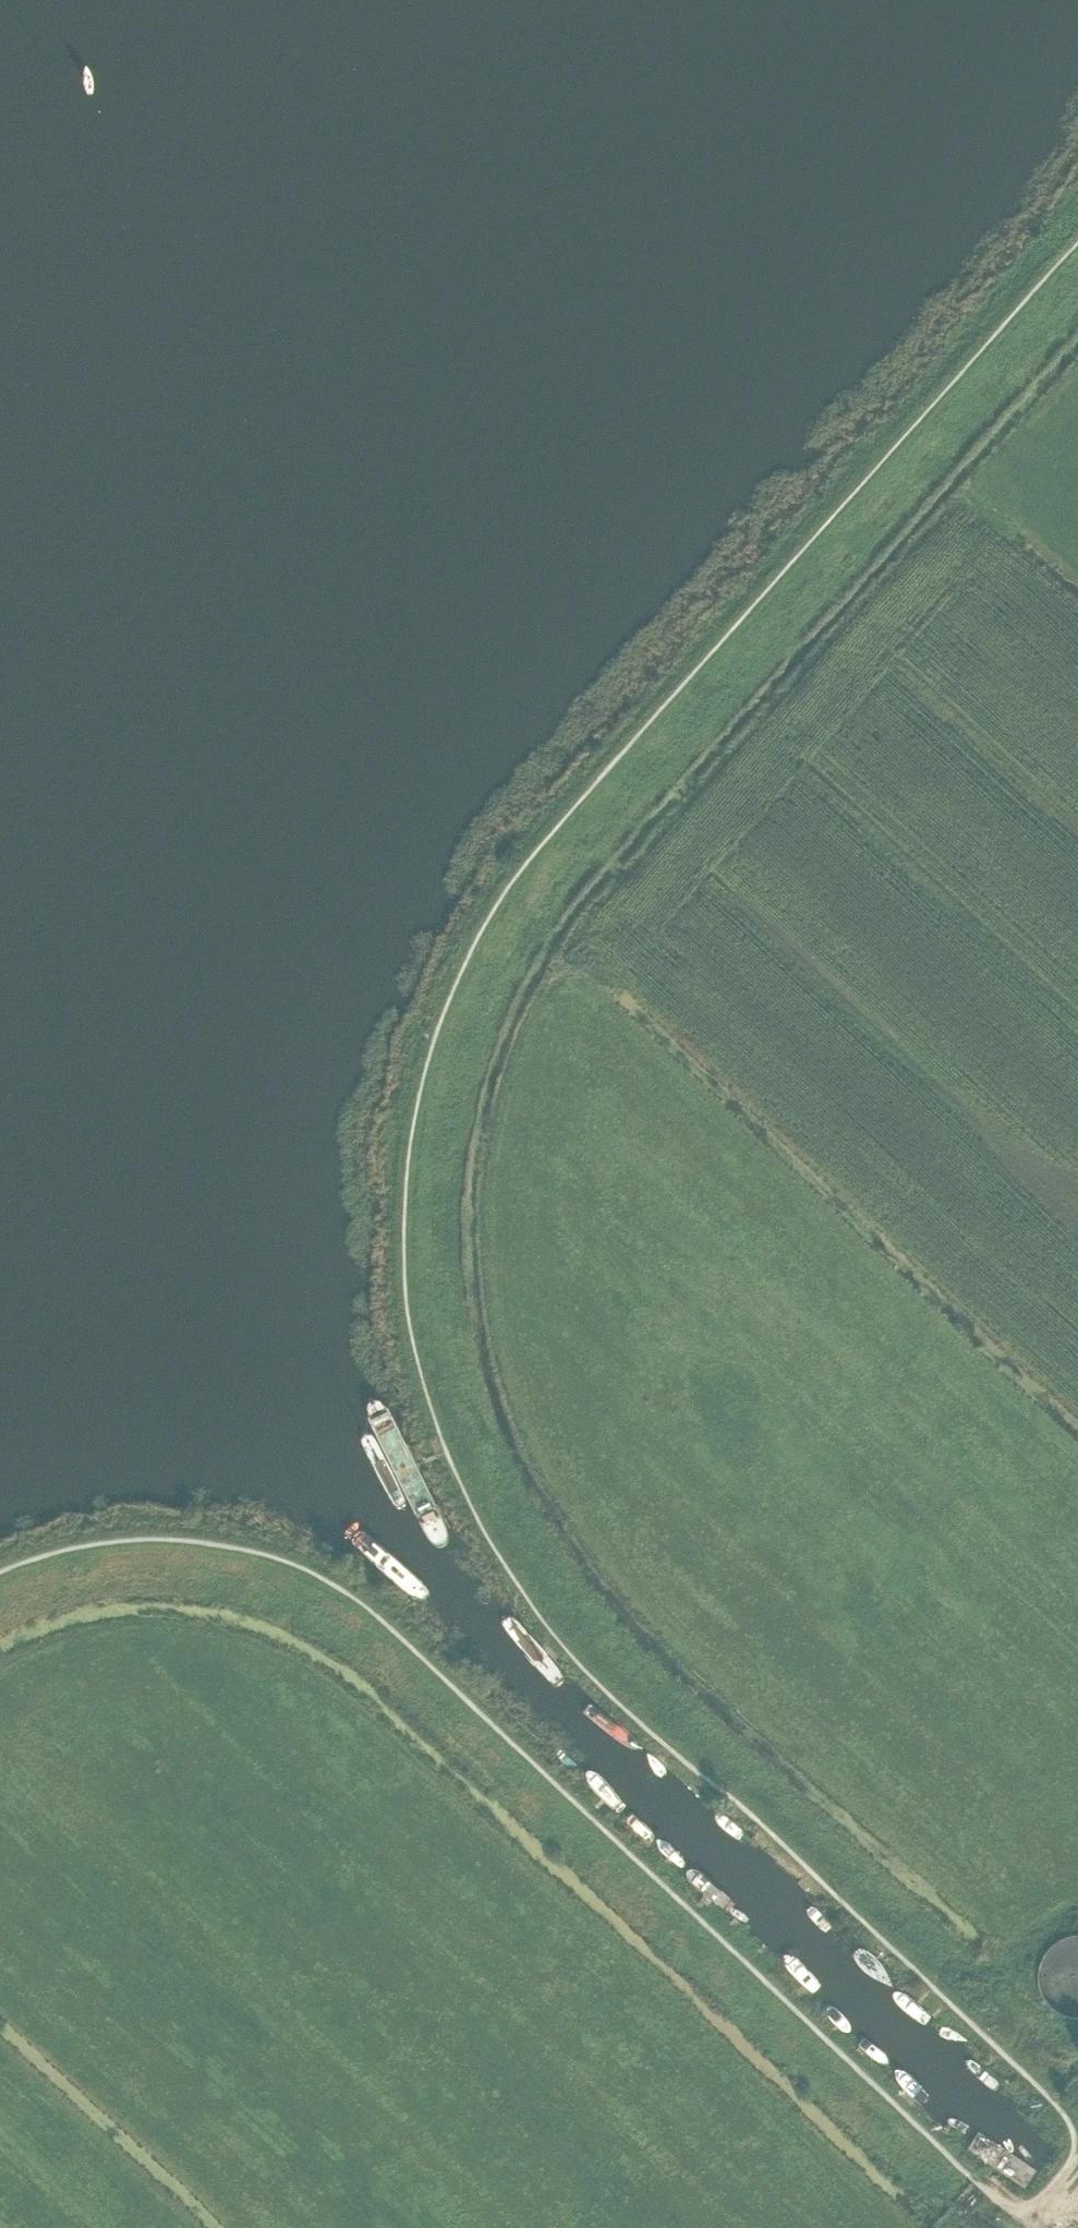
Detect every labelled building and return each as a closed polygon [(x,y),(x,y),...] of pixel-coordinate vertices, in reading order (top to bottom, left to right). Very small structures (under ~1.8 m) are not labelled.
[(1076,1934),(1071,1934),(1065,1936),(1060,1938),(1055,1941),(1049,1946),(1045,1950),(1041,1957),(1039,1964),(1037,1970),(1036,1976),(1037,1982),(1038,1989),(1041,1995),(1044,2000),(1048,2004),(1053,2009),(1059,2013),(1065,2016),(1071,2017),(1077,2018),(1077,1934),(1076,1934)]
